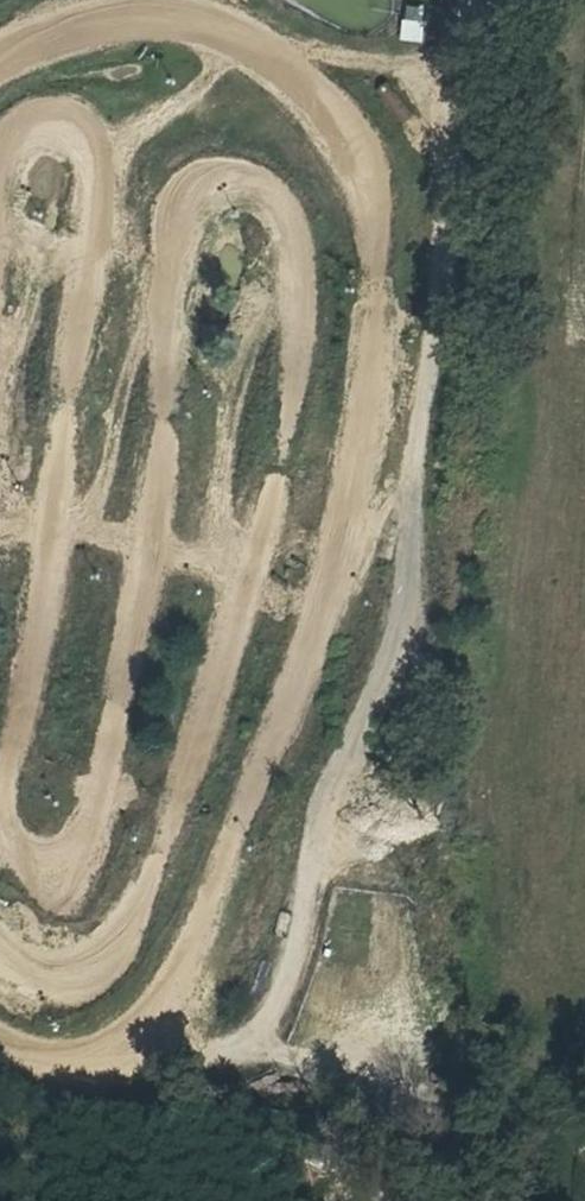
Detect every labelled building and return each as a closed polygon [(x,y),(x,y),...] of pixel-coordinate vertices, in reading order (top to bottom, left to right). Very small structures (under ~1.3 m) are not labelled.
[(421,39),(422,17),(400,15),(399,37),(421,39)]
